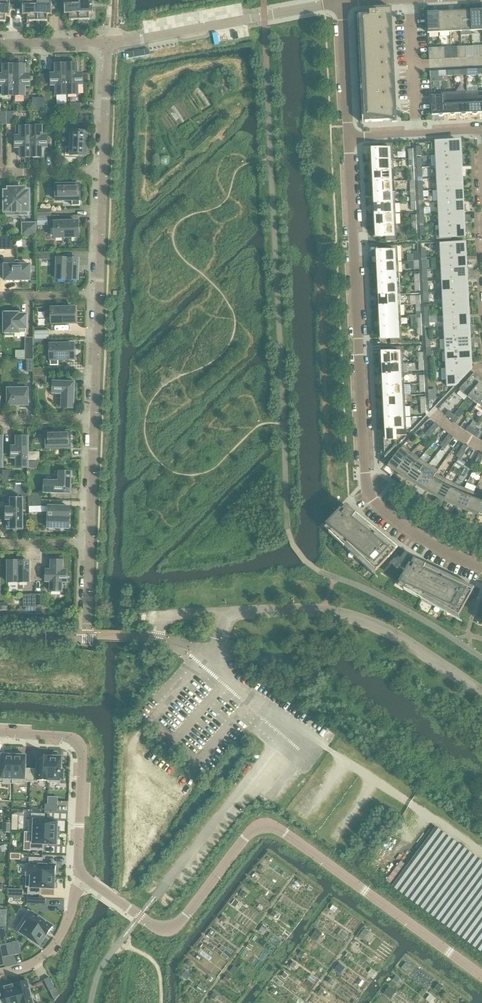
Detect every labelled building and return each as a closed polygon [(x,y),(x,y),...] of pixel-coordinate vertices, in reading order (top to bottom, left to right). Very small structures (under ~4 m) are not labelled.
[(6,22),(6,15),(10,15),(10,6),(10,0),(0,0),(0,22),(6,22)] [(37,0),(22,0),(22,6),(23,15),(22,15),(27,15),(27,22),(28,22),(37,21),(37,0)] [(37,21),(47,21),(47,15),(52,15),(52,14),(51,6),(52,6),(52,5),(51,5),(51,0),(37,0),(37,21)] [(78,0),(64,0),(64,5),(64,14),(64,15),(69,14),(69,21),(70,21),(79,20),(78,0)] [(79,20),(89,20),(89,14),(94,13),(93,13),(93,4),(93,0),(78,0),(79,20)] [(360,17),(365,123),(393,122),(392,111),(393,111),(393,105),(390,92),(392,92),(392,90),(389,77),(392,77),(392,75),(389,62),(391,62),(391,60),(388,47),(390,47),(390,45),(387,32),(390,32),(389,30),(386,17),(391,17),(391,8),(390,8),(390,10),(387,10),(387,9),(374,10),(374,11),(369,12),(369,16),(360,17)] [(460,11),(461,32),(461,36),(472,35),(471,31),(470,10),(470,11),(470,13),(466,13),(464,11),(460,12),(460,11)] [(470,10),(471,31),(481,31),(481,28),(481,10),(480,10),(481,12),(477,12),(475,11),(471,11),(471,10),(470,10)] [(439,33),(450,32),(449,11),(448,12),(448,14),(444,14),(443,12),(439,13),(439,12),(438,12),(439,33)] [(450,32),(461,32),(460,11),(459,11),(459,13),(455,14),(453,12),(450,12),(450,11),(449,11),(450,32)] [(427,33),(439,33),(438,12),(437,12),(437,14),(433,15),(432,13),(428,13),(426,13),(426,14),(427,14),(428,32),(427,32),(427,33)] [(450,47),(440,48),(440,59),(451,59),(450,47)] [(461,47),(450,47),(451,59),(462,58),(461,47)] [(440,59),(440,48),(428,48),(429,60),(430,60),(440,59)] [(77,64),(66,65),(67,95),(78,95),(77,85),(82,85),(82,74),(77,74),(77,64)] [(67,95),(66,65),(55,65),(56,75),(51,75),(51,86),(56,86),(56,95),(67,95)] [(14,66),(3,66),(3,75),(0,75),(0,86),(3,86),(3,96),(14,96),(14,66)] [(25,66),(14,66),(14,96),(25,96),(25,86),(29,86),(29,75),(25,75),(25,66)] [(478,91),(466,92),(467,114),(472,113),(472,114),(473,115),(474,115),(475,115),(476,115),(477,115),(477,114),(478,113),(479,113),(478,91)] [(455,92),(444,93),(445,115),(449,115),(450,116),(451,116),(452,116),(453,116),(454,115),(455,115),(455,114),(456,114),(455,92)] [(466,92),(455,92),(456,114),(460,114),(461,115),(462,115),(463,116),(464,115),(465,115),(466,114),(467,114),(466,92)] [(445,115),(444,93),(431,93),(432,115),(437,115),(438,116),(439,116),(440,117),(441,117),(442,116),(443,116),(444,115),(445,115)] [(20,127),(15,127),(15,137),(15,148),(20,148),(20,158),(31,157),(31,127),(20,127)] [(41,127),(31,127),(31,157),(42,157),(42,148),(46,148),(46,136),(42,137),(41,127)] [(66,148),(65,155),(86,156),(86,132),(71,132),(71,148),(66,148)] [(435,150),(435,155),(460,154),(459,142),(446,143),(446,141),(432,141),(432,150),(435,150)] [(370,155),(370,161),(393,160),(392,143),(381,144),(381,149),(369,150),(370,151),(372,151),(372,155),(370,155)] [(435,155),(436,167),(460,166),(460,154),(435,155)] [(370,166),(371,172),(394,171),(393,160),(370,161),(370,162),(372,162),(373,166),(370,166)] [(436,167),(437,179),(461,177),(460,166),(436,167)] [(371,177),(371,183),(394,182),(394,171),(371,172),(371,173),(373,172),(373,177),(371,177)] [(437,179),(437,190),(462,189),(461,177),(437,179)] [(371,188),(372,193),(395,192),(394,182),(371,183),(374,183),(374,188),(371,188)] [(56,186),(56,201),(72,200),(72,206),(80,206),(80,193),(79,186),(56,186)] [(437,190),(438,202),(462,201),(462,189),(437,190)] [(372,198),(372,204),(395,203),(395,192),(372,193),(372,194),(374,194),(374,198),(372,198)] [(5,213),(6,213),(6,216),(27,215),(27,213),(29,212),(29,193),(5,193),(5,213)] [(462,201),(438,202),(438,214),(463,212),(463,213),(466,213),(465,205),(462,205),(462,201)] [(372,209),(373,215),(396,214),(395,203),(372,204),(372,205),(375,205),(375,209),(372,209)] [(438,214),(439,225),(463,224),(463,213),(463,212),(438,214)] [(373,220),(373,226),(396,225),(396,214),(373,215),(373,216),(375,216),(375,220),(373,220)] [(47,218),(37,218),(37,226),(47,226),(47,218)] [(54,223),(54,238),(78,237),(78,222),(54,223)] [(36,224),(22,224),(23,236),(37,236),(36,224)] [(463,224),(439,225),(439,231),(436,231),(436,239),(451,239),(450,237),(464,236),(463,224)] [(396,225),(373,226),(376,226),(376,231),(373,231),(374,237),(385,237),(385,242),(397,241),(396,225)] [(12,250),(12,236),(0,236),(0,250),(12,250)] [(440,252),(440,257),(465,256),(464,244),(451,245),(451,243),(437,244),(437,252),(440,252)] [(375,257),(375,263),(398,262),(397,245),(386,246),(386,251),(374,252),(374,253),(377,253),(377,257),(375,257)] [(440,257),(441,269),(465,268),(465,256),(440,257)] [(56,280),(77,280),(78,260),(57,259),(56,280)] [(18,261),(17,261),(16,261),(15,261),(15,262),(14,262),(14,263),(13,263),(13,265),(4,265),(4,281),(30,281),(30,265),(21,265),(21,263),(20,263),(20,262),(19,262),(19,261),(18,261)] [(375,268),(375,274),(399,273),(398,262),(375,263),(375,264),(377,264),(378,268),(375,268)] [(441,269),(442,281),(466,280),(465,268),(441,269)] [(376,279),(376,285),(399,284),(399,273),(375,274),(376,275),(378,275),(378,279),(376,279)] [(442,281),(442,293),(467,291),(466,280),(442,281)] [(376,290),(377,296),(400,295),(399,284),(376,285),(378,285),(379,290),(376,290)] [(442,293),(443,304),(467,303),(467,291),(442,293)] [(377,301),(377,306),(400,305),(400,295),(377,296),(379,296),(379,300),(377,301)] [(443,304),(443,316),(468,315),(467,303),(443,304)] [(377,311),(378,317),(401,316),(400,305),(377,306),(377,307),(380,307),(380,311),(377,311)] [(51,309),(51,324),(75,323),(75,309),(51,309)] [(7,312),(5,314),(4,314),(4,333),(5,333),(5,336),(14,336),(14,333),(26,333),(26,329),(26,315),(19,315),(19,314),(11,314),(10,312),(7,312)] [(443,316),(444,328),(468,326),(468,315),(443,316)] [(378,322),(378,328),(401,327),(401,316),(378,317),(378,318),(380,318),(380,322),(378,322)] [(444,328),(444,339),(469,338),(468,326),(444,328)] [(401,327),(378,328),(378,329),(381,328),(381,333),(378,333),(379,339),(390,339),(390,344),(402,344),(401,327)] [(48,339),(48,331),(34,331),(34,339),(48,339)] [(25,360),(27,360),(33,360),(33,338),(25,338),(25,360)] [(444,339),(445,351),(469,350),(469,338),(444,339)] [(50,352),(50,365),(58,365),(58,360),(74,360),(73,345),(50,345),(50,352)] [(380,359),(380,364),(403,363),(402,347),(391,347),(391,353),(379,353),(379,354),(382,354),(382,359),(380,359)] [(445,351),(446,367),(454,367),(454,362),(470,361),(469,350),(445,351)] [(454,367),(446,367),(447,386),(454,386),(470,369),(470,361),(454,362),(454,367)] [(380,369),(380,375),(404,374),(403,363),(380,364),(380,365),(382,365),(383,369),(380,369)] [(33,369),(33,377),(47,376),(46,368),(33,369)] [(464,394),(468,397),(480,382),(477,379),(479,377),(479,378),(480,377),(474,373),(459,390),(464,394)] [(381,380),(381,386),(404,385),(404,374),(380,375),(380,376),(383,376),(383,380),(381,380)] [(62,408),(73,409),(74,383),(53,382),(53,394),(62,394),(62,408)] [(476,404),(481,396),(481,383),(480,382),(468,397),(472,401),(476,404)] [(7,389),(8,406),(28,406),(27,389),(27,383),(18,383),(18,389),(7,389)] [(381,391),(382,397),(405,396),(404,385),(381,386),(381,387),(383,387),(384,391),(381,391)] [(382,402),(382,408),(405,406),(405,396),(382,397),(384,397),(384,402),(382,402)] [(382,413),(383,418),(406,417),(405,406),(382,408),(385,408),(385,412),(382,413)] [(459,409),(455,414),(460,417),(464,412),(459,409)] [(383,423),(383,429),(396,429),(401,429),(401,436),(407,436),(406,417),(383,418),(383,419),(385,419),(385,423),(383,423)] [(432,428),(431,429),(433,431),(434,430),(435,431),(439,427),(435,423),(431,427),(432,428)] [(396,429),(383,429),(383,430),(386,430),(386,434),(383,434),(385,459),(397,446),(396,446),(396,436),(401,436),(401,429),(396,429)] [(433,431),(431,429),(430,430),(429,429),(425,434),(429,437),(433,433),(432,432),(433,431)] [(70,433),(46,433),(46,448),(70,448),(70,433)] [(446,440),(445,441),(448,443),(449,441),(450,442),(453,437),(449,434),(445,439),(446,440)] [(16,458),(16,468),(28,468),(28,437),(16,437),(16,447),(12,447),(12,458),(16,458)] [(448,443),(445,441),(445,442),(443,441),(440,446),(445,449),(448,445),(447,444),(448,443)] [(461,450),(461,451),(463,453),(464,452),(465,452),(468,447),(463,444),(460,449),(461,450)] [(397,472),(411,453),(402,446),(392,457),(393,458),(388,464),(388,465),(389,465),(397,471),(397,472)] [(406,478),(407,478),(420,459),(411,453),(397,472),(398,472),(407,478),(406,478)] [(416,485),(429,465),(420,459),(407,478),(407,479),(407,478),(416,484),(416,485)] [(425,490),(426,490),(436,474),(438,470),(429,465),(416,485),(417,484),(426,490),(425,490)] [(45,481),(44,493),(70,494),(70,473),(59,472),(59,482),(45,481)] [(435,496),(436,496),(445,479),(436,474),(426,490),(426,491),(426,490),(436,495),(435,496)] [(446,501),(454,484),(445,479),(436,496),(446,501)] [(11,509),(6,509),(6,530),(22,530),(22,510),(26,510),(26,497),(28,497),(28,483),(21,484),(21,497),(22,497),(22,499),(11,499),(11,509)] [(456,506),(464,488),(454,484),(446,501),(456,505),(456,506)] [(467,510),(474,492),(464,488),(456,506),(457,506),(467,510)] [(477,514),(481,502),(481,495),(474,492),(467,510),(467,511),(467,510),(477,514)] [(341,514),(339,512),(327,525),(332,530),(328,532),(344,547),(347,544),(375,571),(396,550),(395,549),(393,551),(387,546),(389,545),(354,516),(356,514),(345,506),(342,510),(344,512),(341,514)] [(48,528),(68,529),(69,507),(48,507),(48,528)] [(471,590),(470,592),(463,589),(464,587),(424,567),(425,565),(413,559),(411,565),(413,566),(411,569),(408,567),(400,582),(405,586),(403,589),(422,600),(424,596),(458,616),(473,590),(471,590)] [(50,582),(50,591),(61,592),(62,582),(66,582),(67,571),(62,571),(62,562),(51,561),(51,571),(46,571),(46,582),(50,582)] [(8,562),(8,582),(29,582),(29,562),(8,562)] [(36,607),(35,594),(22,594),(22,608),(36,607)] [(2,781),(2,779),(12,779),(12,784),(13,784),(14,753),(8,753),(8,755),(2,755),(1,763),(1,768),(0,768),(0,781),(2,781)] [(14,753),(13,784),(25,785),(25,782),(30,782),(31,769),(26,769),(25,769),(25,764),(26,756),(20,756),(20,753),(14,753)] [(31,769),(30,782),(38,783),(38,781),(48,781),(48,783),(49,756),(48,756),(44,756),(37,756),(37,769),(31,769)] [(49,756),(48,783),(60,784),(60,780),(63,780),(64,770),(61,770),(61,757),(50,757),(50,756),(49,756)] [(29,820),(28,832),(59,833),(59,827),(57,827),(57,821),(49,821),(45,821),(45,820),(45,814),(31,814),(31,820),(29,820)] [(25,832),(24,844),(30,844),(30,850),(43,851),(44,845),(44,844),(48,845),(56,845),(57,839),(59,839),(59,833),(28,832),(25,832)] [(26,864),(25,876),(55,877),(55,876),(55,871),(56,865),(42,864),(43,858),(29,858),(29,864),(26,864)] [(25,876),(26,876),(25,888),(28,888),(27,894),(41,895),(41,889),(41,888),(45,889),(54,889),(55,877),(55,878),(55,877),(25,876)] [(296,880),(291,887),(298,892),(303,885),(300,883),(301,882),(298,879),(297,881),(296,880)] [(243,890),(239,894),(243,898),(247,893),(243,890)] [(28,910),(21,920),(46,936),(47,935),(50,931),(53,926),(28,910)] [(22,920),(15,930),(39,946),(46,936),(46,937),(46,936),(21,920),(22,920)] [(211,929),(206,935),(210,938),(215,932),(211,929)] [(316,929),(310,937),(315,941),(317,939),(318,939),(322,934),(316,929)] [(364,929),(358,937),(363,941),(369,932),(364,929)] [(12,943),(6,944),(9,956),(15,955),(12,943)] [(3,957),(9,956),(6,944),(0,945),(3,957)] [(405,972),(409,967),(405,963),(401,968),(405,972)] [(338,964),(334,969),(339,973),(342,968),(338,964)] [(233,966),(229,971),(234,975),(238,970),(233,966)] [(185,971),(181,976),(186,980),(190,975),(185,971)] [(49,977),(44,980),(49,991),(54,1001),(58,995),(59,995),(56,990),(56,988),(55,988),(49,977)] [(27,981),(15,984),(20,1002),(33,1002),(27,981)] [(443,987),(438,983),(433,989),(438,993),(443,987)] [(14,985),(3,987),(6,999),(0,1000),(0,1002),(20,1002),(15,984),(14,984),(14,985)] [(388,987),(383,994),(390,999),(395,993),(388,987)]
